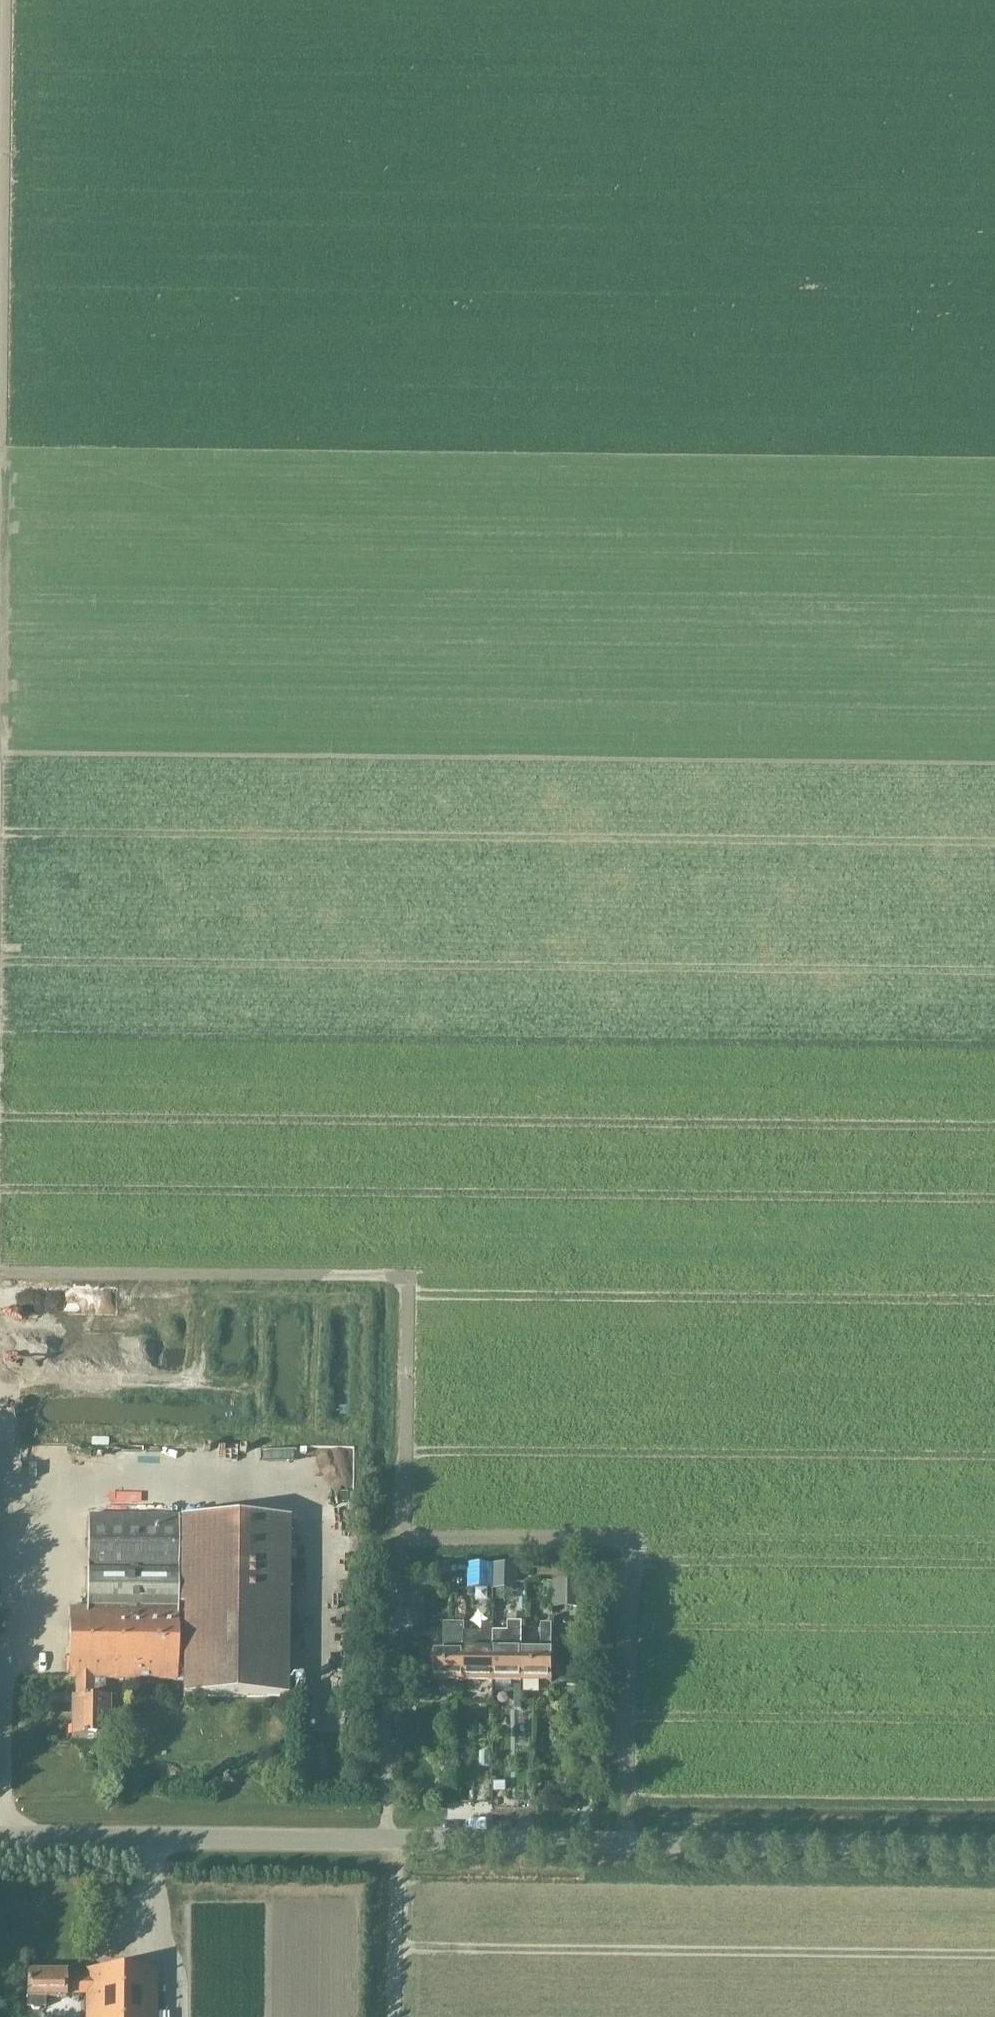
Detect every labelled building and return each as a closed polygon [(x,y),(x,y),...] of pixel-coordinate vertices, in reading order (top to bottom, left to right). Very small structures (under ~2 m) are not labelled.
[(42,1361),(30,1377),(39,1383),(50,1367),(42,1361)] [(105,1474),(105,1464),(85,1463),(85,1474),(105,1474)] [(104,1679),(176,1680),(183,1680),(182,1695),(286,1696),(288,1519),(184,1518),(184,1520),(178,1520),(178,1517),(88,1516),(87,1608),(70,1608),(69,1679),(75,1679),(75,1699),(71,1699),(71,1738),(96,1738),(96,1715),(104,1715),(104,1679)] [(471,1564),(471,1588),(491,1589),(492,1565),(471,1564)] [(493,1565),(492,1589),(513,1589),(514,1565),(493,1565)] [(552,1581),(552,1606),(583,1606),(583,1582),(552,1581)] [(464,1633),(464,1623),(444,1623),(443,1649),(435,1649),(435,1648),(433,1648),(433,1680),(434,1680),(434,1679),(463,1680),(464,1633)] [(493,1631),(493,1623),(482,1623),(482,1633),(464,1633),(463,1680),(492,1680),(493,1631)] [(521,1680),(521,1650),(522,1624),(510,1624),(509,1631),(493,1631),(492,1680),(521,1680)] [(521,1650),(521,1680),(549,1681),(551,1681),(551,1624),(541,1624),(540,1650),(521,1650)] [(487,1694),(494,1688),(490,1682),(471,1694),(479,1707),(490,1699),(487,1694)] [(66,1997),(66,1994),(86,1994),(86,2016),(157,2016),(157,1971),(86,1970),(86,1976),(66,1976),(66,1972),(27,1972),(27,2007),(29,2007),(32,2010),(39,2010),(42,2007),(46,2007),(46,1997),(66,1997)]
